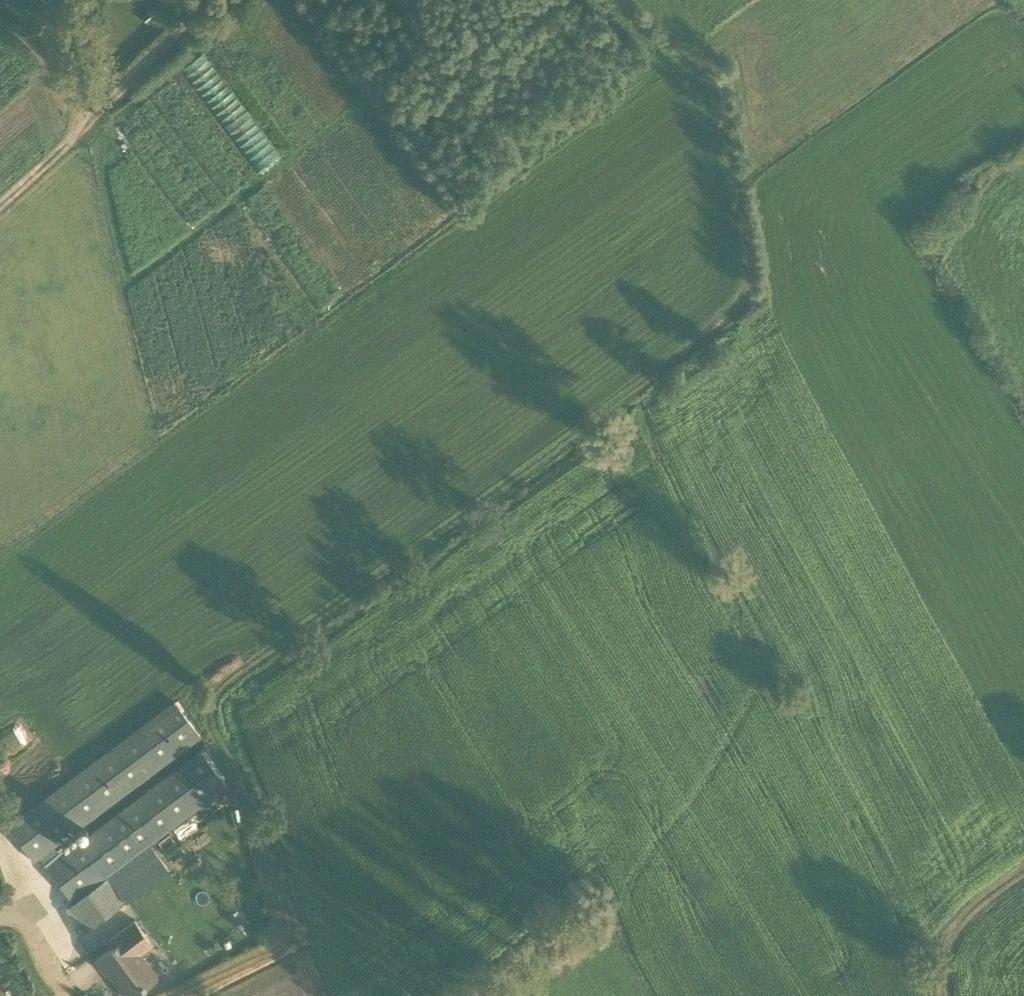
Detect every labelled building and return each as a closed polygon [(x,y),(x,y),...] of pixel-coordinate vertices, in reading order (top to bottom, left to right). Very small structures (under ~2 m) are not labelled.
[(62,852),(57,844),(200,737),(174,702),(13,821),(16,824),(6,831),(39,874),(46,869),(72,903),(65,908),(84,933),(125,902),(106,877),(227,787),(199,750),(62,852)] [(108,938),(113,945),(94,960),(105,975),(108,973),(126,995),(131,995),(158,975),(142,953),(153,944),(134,919),(108,938)]
